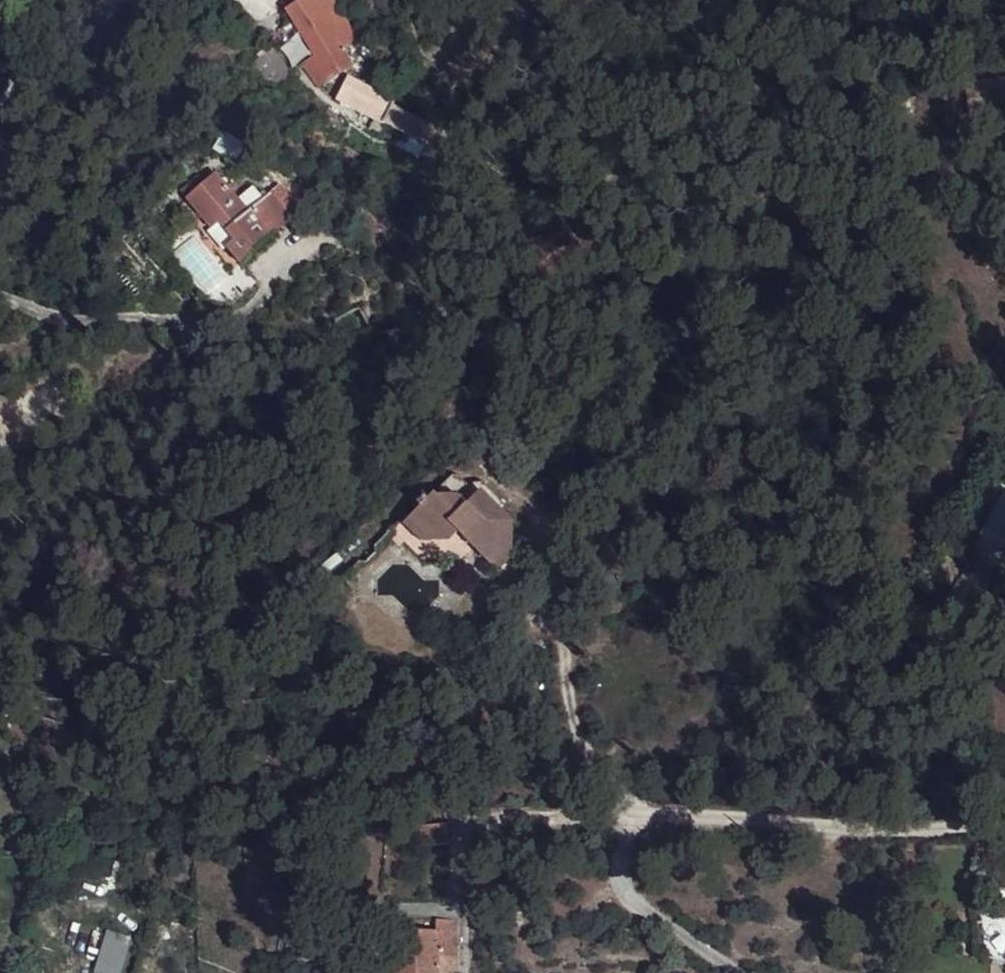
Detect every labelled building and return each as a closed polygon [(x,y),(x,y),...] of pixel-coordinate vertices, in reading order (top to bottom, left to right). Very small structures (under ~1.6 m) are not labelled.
[(325,2),(318,6),(327,20),(334,16),(325,2)] [(330,78),(353,64),(336,37),(349,28),(339,12),(334,16),(327,20),(318,6),(316,3),(293,18),(317,55),(330,78)] [(330,78),(317,55),(307,62),(320,83),(330,78)] [(340,98),(452,157),(460,141),(348,82),(340,98)] [(218,174),(189,198),(213,227),(220,221),(236,240),(228,246),(241,261),(291,220),(270,195),(261,202),(249,212),(240,201),(218,174)] [(252,191),(240,201),(249,212),(261,202),(252,191)] [(213,227),(208,231),(223,250),(228,246),(236,240),(220,221),(213,227)] [(453,478),(405,528),(421,545),(452,543),(460,534),(499,572),(514,558),(512,523),(487,498),(492,492),(483,483),(472,484),(468,489),(457,478),(453,478)] [(394,972),(458,972),(457,919),(436,920),(436,931),(393,931),(394,972)] [(133,938),(108,930),(96,972),(123,972),(133,938)]
